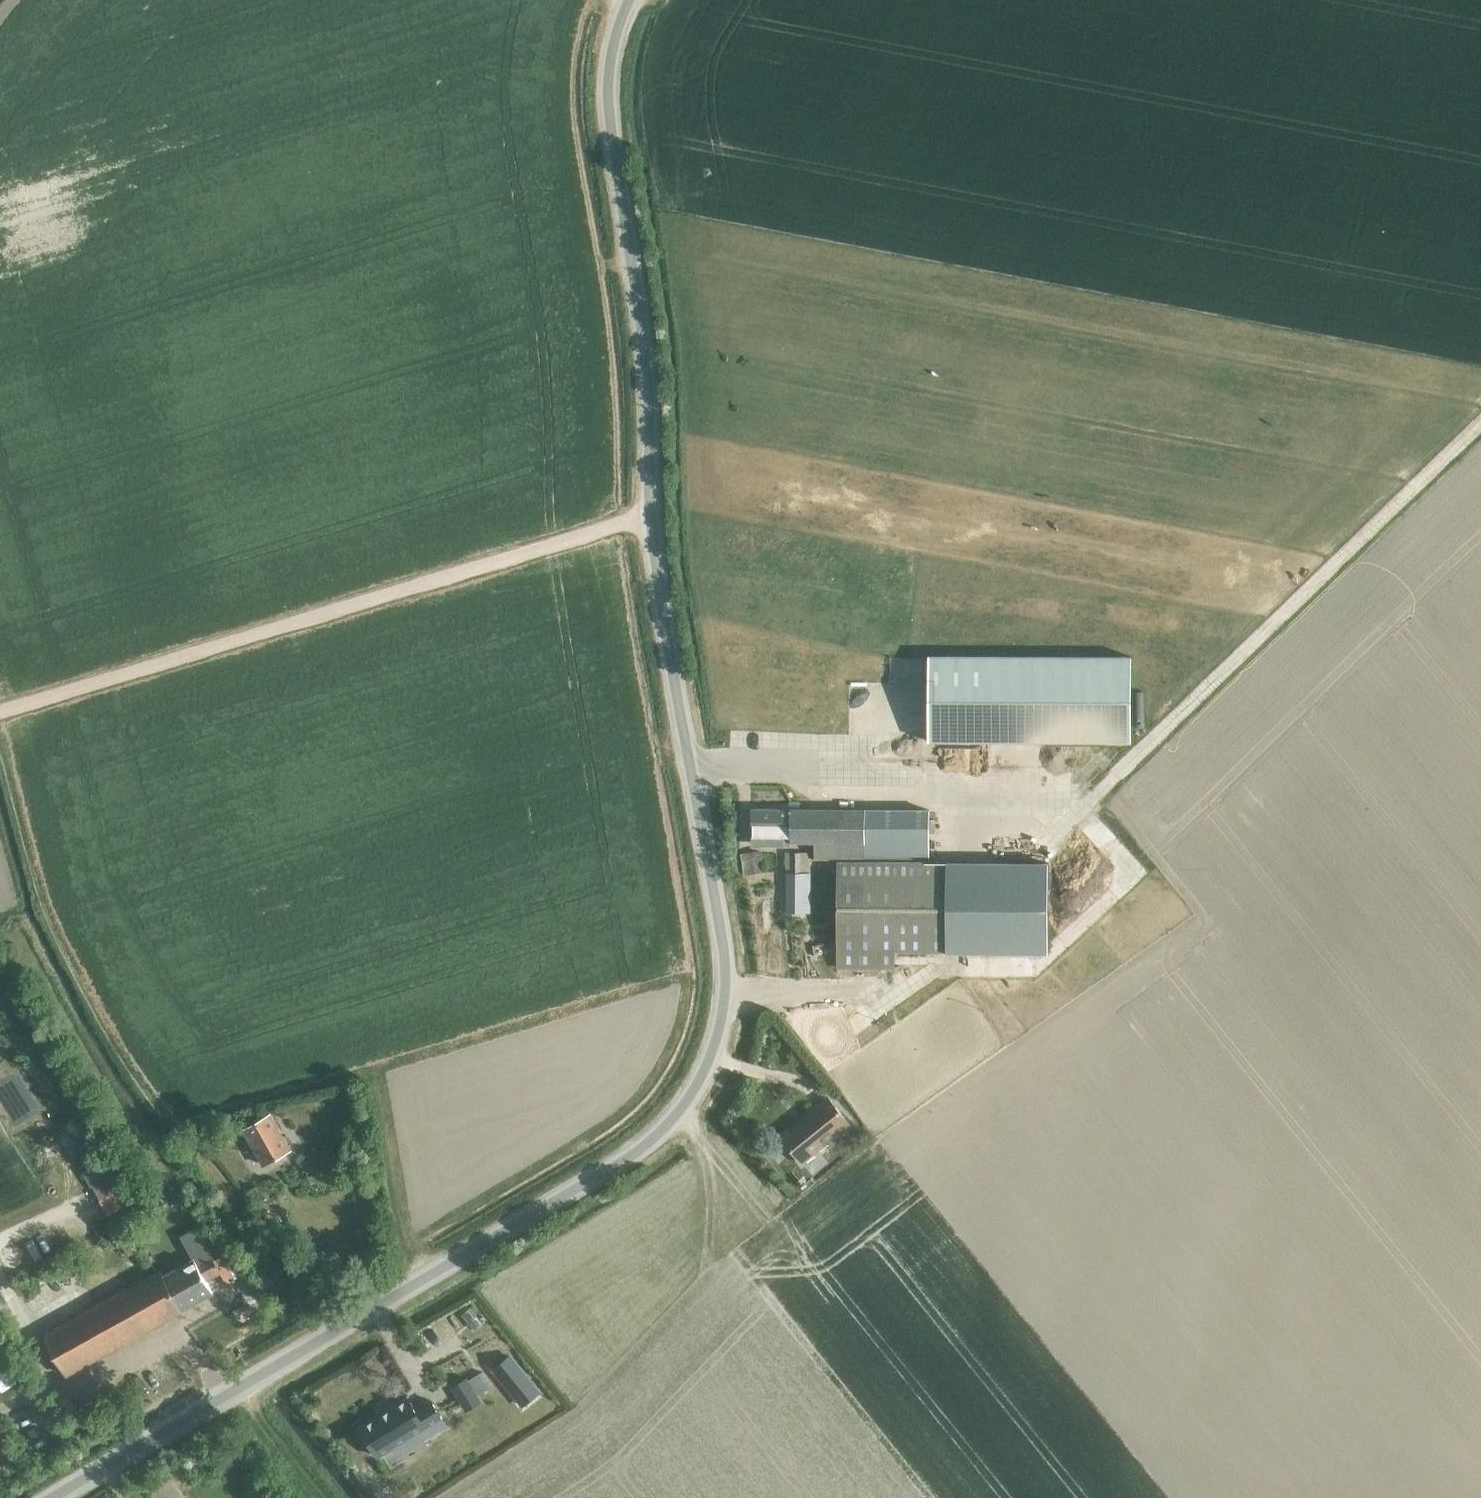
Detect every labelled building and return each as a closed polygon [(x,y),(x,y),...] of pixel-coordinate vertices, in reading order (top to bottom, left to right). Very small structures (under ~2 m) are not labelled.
[(925,749),(1125,751),(1126,667),(926,666),(925,749)] [(751,808),(750,841),(762,842),(762,846),(790,846),(791,842),(814,842),(814,859),(837,859),(836,967),(895,967),(895,951),(947,952),(948,860),(1016,860),(1017,810),(751,808)] [(761,850),(741,853),(745,875),(764,871),(761,850)] [(809,895),(810,854),(786,854),(786,894),(809,895)] [(849,1124),(828,1097),(780,1135),(802,1162),(849,1124)] [(264,1166),(291,1150),(271,1116),(244,1131),(264,1166)] [(229,1285),(236,1281),(222,1255),(214,1259),(212,1255),(197,1264),(195,1260),(163,1277),(160,1272),(45,1335),(67,1375),(214,1294),(207,1281),(221,1273),(229,1285)] [(510,1356),(493,1369),(518,1400),(535,1387),(510,1356)] [(466,1379),(452,1387),(463,1404),(476,1396),(466,1379)] [(408,1398),(359,1427),(371,1446),(377,1456),(424,1427),(429,1435),(446,1425),(431,1400),(415,1410),(408,1398)]
